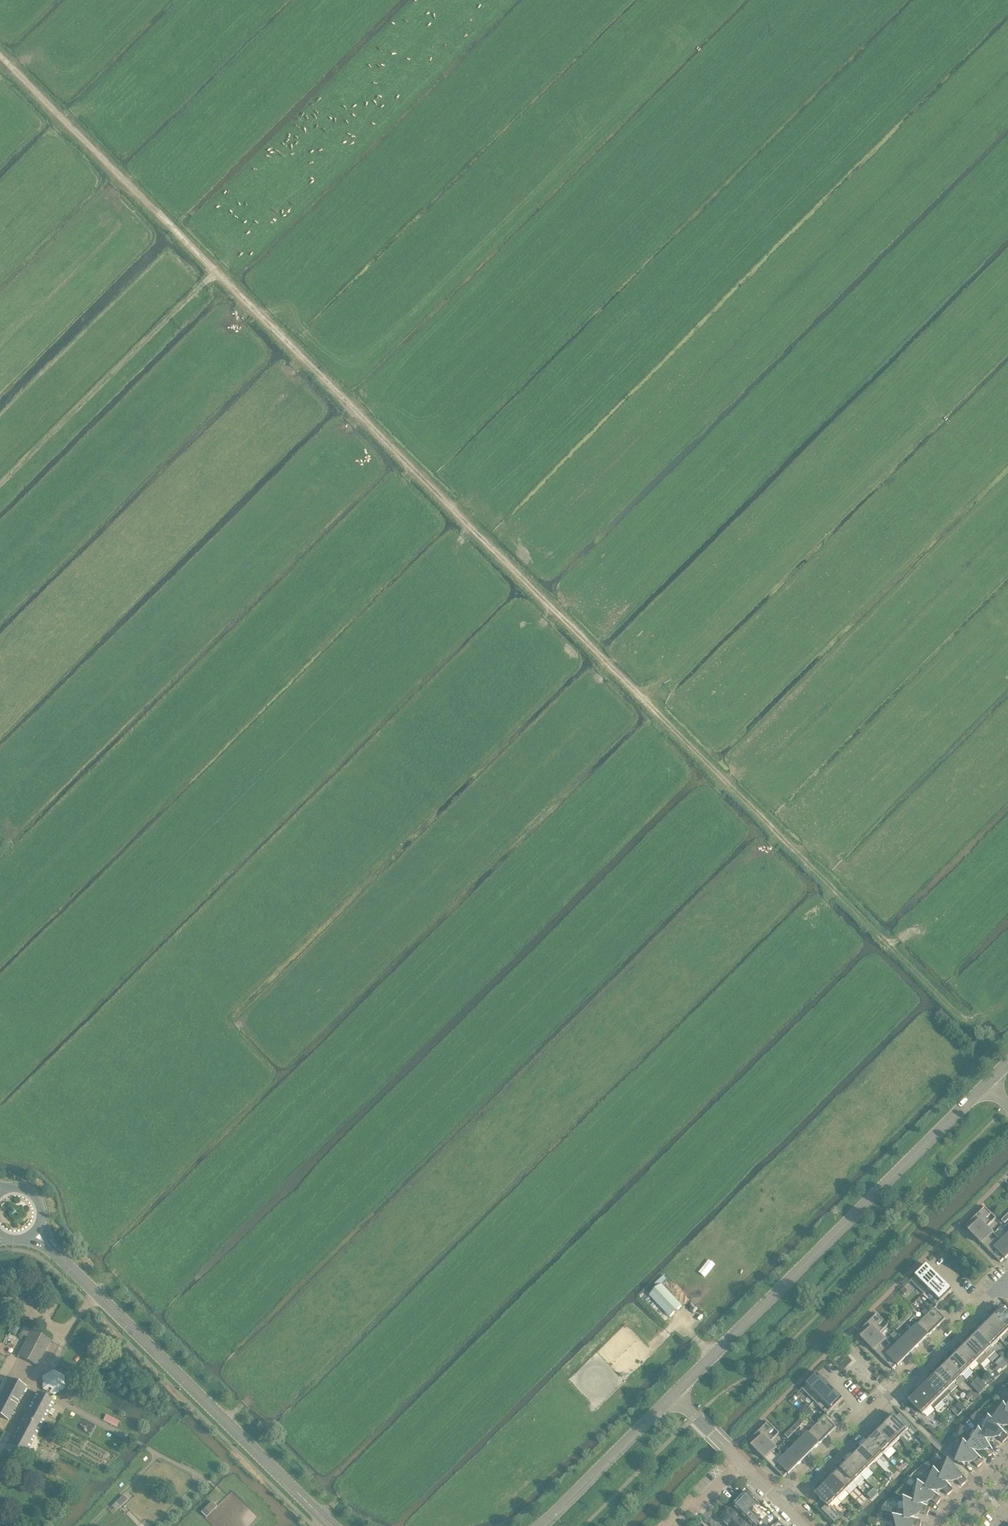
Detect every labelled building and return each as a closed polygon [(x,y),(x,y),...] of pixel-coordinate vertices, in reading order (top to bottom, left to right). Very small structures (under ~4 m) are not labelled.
[(985,1208),(966,1226),(970,1231),(969,1232),(974,1236),(985,1225),(987,1228),(991,1224),(986,1219),(991,1215),(985,1208)] [(985,1225),(974,1236),(978,1240),(977,1240),(978,1241),(978,1240),(983,1246),(989,1239),(994,1235),(989,1230),(987,1228),(985,1225)] [(1000,1245),(1007,1253),(1007,1237),(1004,1241),(1002,1243),(1000,1245)] [(983,1246),(989,1252),(1000,1263),(1005,1259),(1006,1260),(1007,1258),(1007,1253),(1000,1245),(1002,1243),(1000,1241),(998,1239),(993,1243),(989,1239),(983,1246)] [(924,1294),(939,1280),(926,1267),(911,1281),(924,1294)] [(937,1307),(952,1293),(939,1280),(924,1294),(937,1307)] [(670,1318),(682,1307),(661,1285),(649,1296),(670,1318)] [(922,1321),(917,1326),(928,1337),(933,1332),(946,1320),(938,1312),(934,1308),(922,1321)] [(1007,1332),(1007,1314),(1002,1308),(1001,1309),(1000,1308),(996,1312),(996,1313),(993,1317),(1007,1332)] [(877,1315),(858,1333),(863,1337),(861,1339),(862,1339),(866,1343),(877,1332),(880,1334),(884,1330),(879,1325),(883,1321),(877,1315)] [(1007,1332),(993,1317),(992,1316),(988,1320),(988,1321),(985,1325),(992,1332),(999,1340),(1002,1343),(1007,1337),(1007,1332)] [(21,1325),(16,1323),(11,1334),(15,1336),(21,1325)] [(992,1332),(985,1325),(984,1324),(980,1329),(976,1333),(977,1334),(991,1348),(999,1340),(992,1332)] [(913,1330),(908,1334),(920,1346),(920,1345),(924,1341),(924,1342),(924,1341),(928,1337),(917,1326),(913,1330)] [(18,1356),(37,1366),(51,1341),(31,1331),(18,1356)] [(877,1332),(866,1343),(870,1347),(875,1351),(881,1345),(885,1340),(881,1336),(880,1334),(877,1332)] [(904,1338),(900,1343),(911,1354),(915,1350),(916,1350),(915,1350),(919,1346),(920,1346),(908,1334),(904,1338)] [(988,1359),(995,1352),(991,1348),(977,1334),(970,1341),(988,1359)] [(981,1366),(988,1359),(970,1341),(963,1348),(977,1362),(981,1366)] [(894,1349),(891,1351),(903,1363),(903,1362),(907,1358),(911,1354),(900,1343),(896,1347),(894,1349)] [(881,1345),(875,1351),(882,1358),(893,1370),(897,1366),(898,1367),(899,1367),(898,1366),(902,1362),(902,1363),(903,1363),(891,1351),(894,1349),(893,1347),(890,1344),(885,1349),(881,1345)] [(969,1369),(977,1362),(963,1348),(956,1355),(969,1369)] [(962,1376),(969,1369),(956,1355),(948,1362),(962,1376)] [(955,1384),(962,1376),(948,1362),(941,1370),(955,1384)] [(948,1391),(955,1384),(941,1370),(934,1377),(948,1391)] [(815,1402),(829,1388),(816,1375),(802,1389),(815,1402)] [(925,1384),(926,1385),(940,1399),(942,1401),(950,1393),(948,1391),(934,1377),(930,1380),(929,1380),(925,1384)] [(9,1421),(27,1388),(11,1379),(0,1400),(0,1416),(9,1421)] [(940,1399),(926,1385),(922,1389),(921,1388),(917,1392),(917,1393),(931,1407),(934,1410),(942,1401),(940,1399)] [(828,1415),(842,1401),(829,1388),(815,1402),(828,1415)] [(28,1454),(55,1403),(37,1393),(10,1445),(28,1454)] [(923,1415),(931,1407),(917,1393),(909,1401),(910,1403),(906,1406),(915,1415),(919,1411),(923,1415)] [(965,1408),(963,1406),(959,1402),(956,1406),(962,1411),(965,1408)] [(1004,1405),(1003,1403),(1002,1403),(1004,1406),(993,1422),(998,1427),(1001,1429),(1007,1425),(1007,1426),(1007,1412),(1007,1410),(1004,1405)] [(909,1430),(908,1430),(912,1426),(901,1415),(897,1418),(896,1417),(893,1415),(893,1416),(892,1415),(888,1420),(885,1424),(900,1439),(909,1430)] [(988,1417),(987,1416),(989,1418),(982,1435),(986,1440),(989,1445),(997,1437),(1003,1443),(1007,1438),(1007,1437),(1001,1429),(998,1427),(993,1422),(988,1417)] [(815,1428),(808,1434),(819,1445),(826,1439),(836,1428),(829,1421),(825,1417),(815,1428)] [(800,1420),(785,1436),(788,1439),(803,1424),(800,1420)] [(768,1423),(749,1441),(754,1446),(752,1447),(753,1447),(757,1451),(768,1440),(770,1443),(775,1438),(770,1434),(774,1429),(768,1423)] [(900,1439),(885,1424),(884,1423),(880,1428),(876,1432),(892,1448),(900,1439)] [(934,1435),(937,1432),(930,1426),(928,1428),(934,1435)] [(982,1435),(979,1429),(978,1428),(977,1428),(979,1431),(968,1447),(973,1452),(973,1451),(976,1454),(983,1450),(988,1458),(994,1454),(989,1445),(986,1440),(982,1435)] [(892,1448),(876,1432),(876,1431),(872,1436),(868,1440),(869,1441),(883,1456),(884,1456),(892,1448)] [(804,1438),(799,1443),(810,1454),(815,1450),(815,1449),(819,1445),(808,1434),(804,1438)] [(925,1444),(927,1442),(921,1435),(918,1438),(925,1444)] [(768,1440),(757,1451),(761,1455),(761,1456),(766,1460),(773,1454),(777,1449),(772,1445),(770,1443),(768,1440)] [(876,1462),(883,1456),(869,1441),(862,1448),(876,1462)] [(968,1447),(964,1442),(962,1441),(964,1443),(958,1459),(956,1458),(956,1459),(964,1467),(964,1466),(963,1465),(969,1464),(972,1461),(978,1468),(984,1462),(976,1454),(973,1451),(973,1452),(968,1447)] [(795,1447),(791,1451),(802,1462),(806,1458),(810,1454),(799,1443),(795,1447)] [(869,1470),(876,1462),(862,1448),(855,1455),(869,1470)] [(785,1457),(782,1460),(794,1471),(793,1471),(797,1467),(798,1467),(798,1466),(802,1462),(802,1463),(802,1462),(791,1451),(787,1455),(785,1457)] [(773,1454),(766,1460),(772,1467),(784,1478),(786,1476),(788,1474),(789,1475),(793,1471),(794,1471),(782,1460),(785,1457),(784,1456),(780,1453),(776,1457),(773,1454)] [(855,1455),(848,1463),(862,1477),(867,1482),(874,1475),(869,1470),(855,1455)] [(962,1487),(968,1481),(947,1459),(946,1459),(948,1462),(942,1478),(941,1478),(947,1483),(949,1486),(956,1480),(962,1487)] [(854,1484),(862,1477),(848,1463),(840,1470),(854,1484)] [(942,1478),(934,1470),(933,1468),(932,1469),(934,1471),(927,1489),(932,1493),(932,1492),(936,1495),(942,1489),(948,1496),(954,1491),(949,1486),(947,1483),(941,1478),(942,1478)] [(846,1492),(854,1484),(840,1470),(837,1474),(836,1473),(831,1477),(832,1478),(846,1492)] [(838,1500),(846,1492),(832,1478),(828,1481),(823,1485),(824,1486),(838,1500)] [(927,1489),(918,1483),(917,1482),(916,1482),(919,1484),(915,1503),(921,1506),(921,1505),(925,1507),(930,1500),(937,1505),(942,1499),(936,1495),(932,1492),(932,1493),(927,1489)] [(833,1504),(838,1500),(824,1486),(815,1494),(820,1499),(825,1504),(825,1503),(826,1505),(822,1510),(835,1524),(841,1518),(833,1504)] [(115,1503),(120,1508),(128,1500),(123,1495),(115,1503)] [(915,1503),(903,1498),(902,1497),(902,1498),(904,1499),(905,1518),(905,1519),(912,1520),(916,1520),(919,1513),(927,1516),(930,1509),(925,1507),(921,1505),(921,1506),(915,1503)] [(737,1509),(753,1525),(757,1525),(766,1517),(748,1498),(737,1509)] [(211,1503),(201,1513),(206,1518),(216,1508),(211,1503)] [(731,1509),(718,1522),(723,1525),(747,1525),(731,1509)] [(893,1517),(891,1516),(891,1517),(894,1517),(896,1525),(921,1525),(921,1521),(916,1520),(912,1520),(905,1519),(905,1518),(893,1517)]
